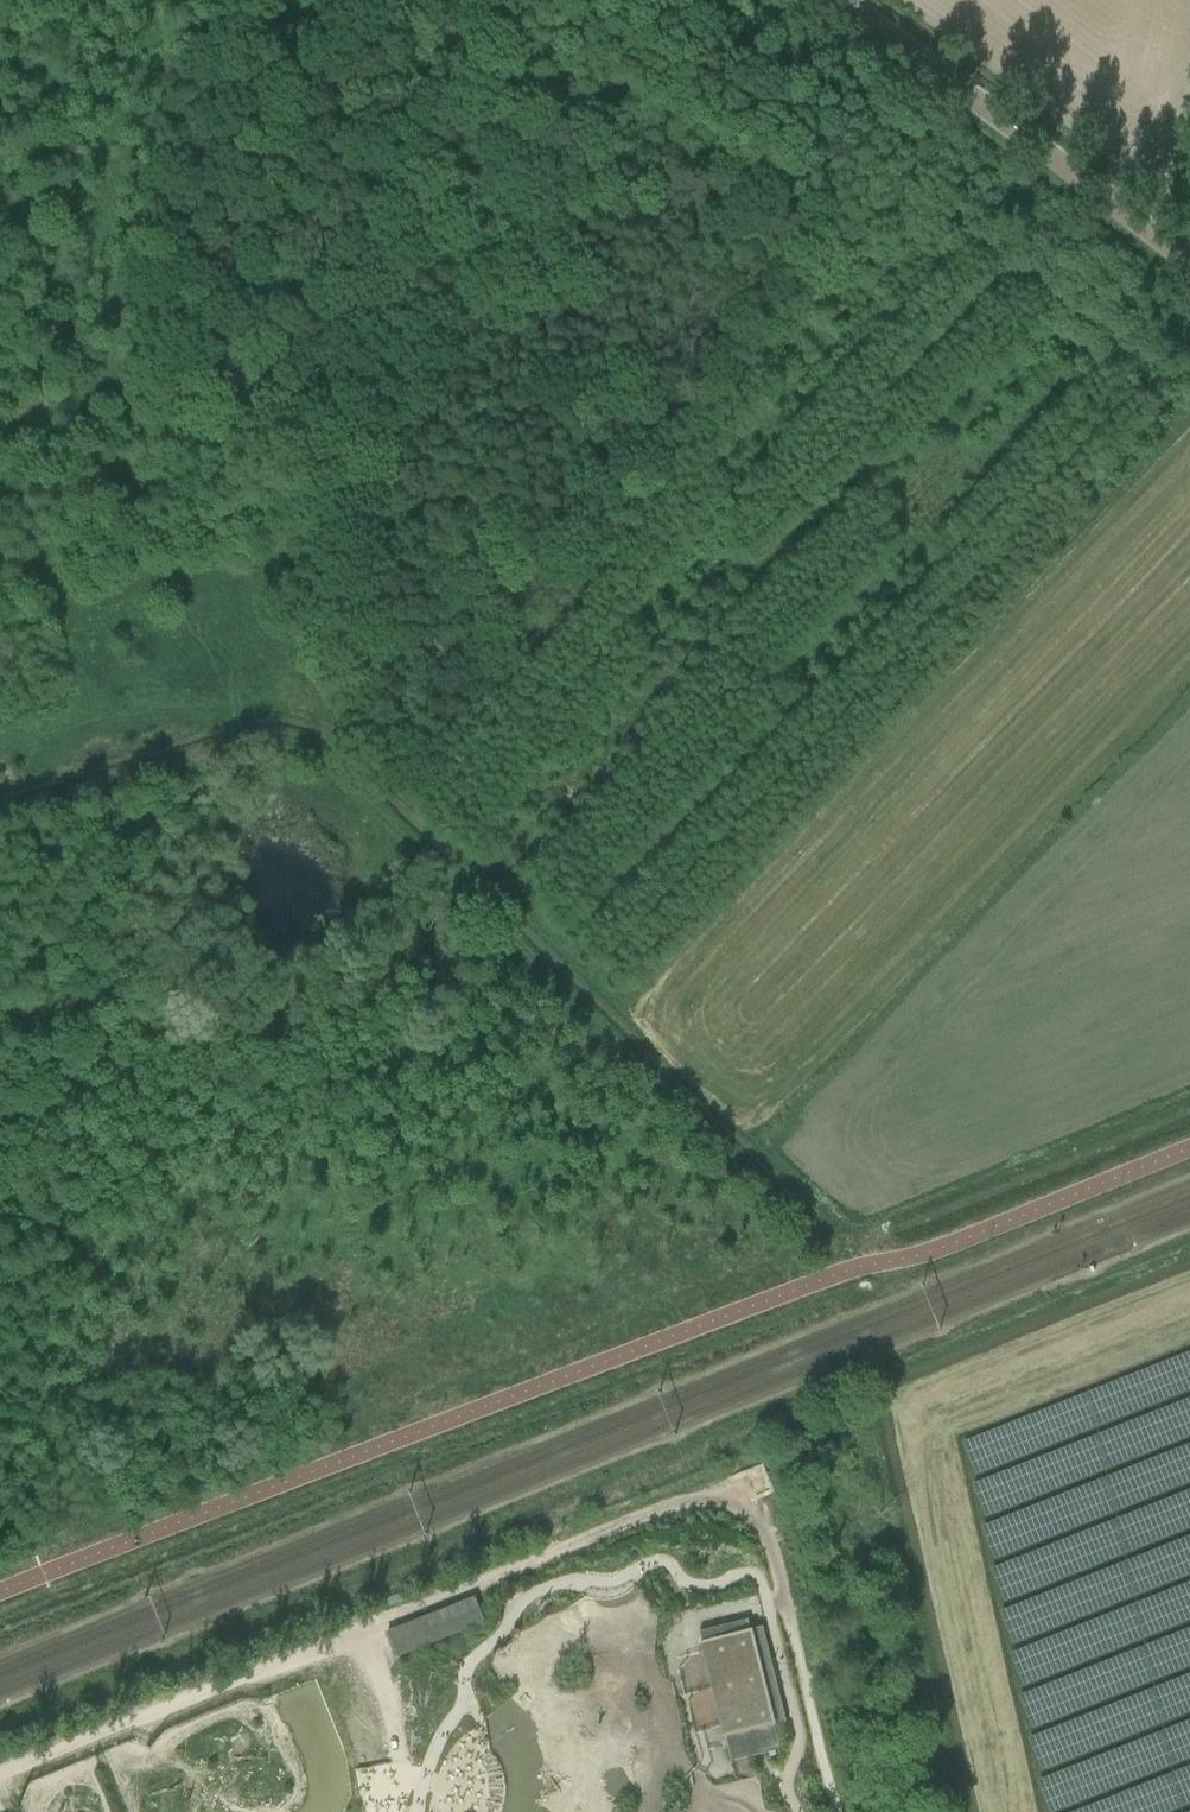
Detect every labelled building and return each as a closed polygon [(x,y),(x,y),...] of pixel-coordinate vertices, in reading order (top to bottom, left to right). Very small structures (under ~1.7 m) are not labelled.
[(411,27),(406,12),(393,16),(398,31),(411,27)] [(484,1621),(476,1602),(474,1597),(386,1633),(393,1649),(396,1657),(434,1642),(484,1621)] [(748,1619),(699,1631),(702,1642),(700,1642),(703,1655),(723,1733),(724,1738),(725,1737),(731,1761),(755,1755),(763,1754),(780,1749),(774,1725),(786,1722),(763,1627),(751,1630),(748,1619)] [(396,1657),(393,1649),(325,1675),(349,1737),(418,1710),(455,1696),(434,1642),(396,1657)] [(450,1751),(451,1773),(475,1772),(474,1750),(450,1751)] [(491,1778),(471,1786),(480,1808),(501,1799),(491,1778)] [(466,1809),(465,1787),(441,1788),(442,1811),(466,1809)]
